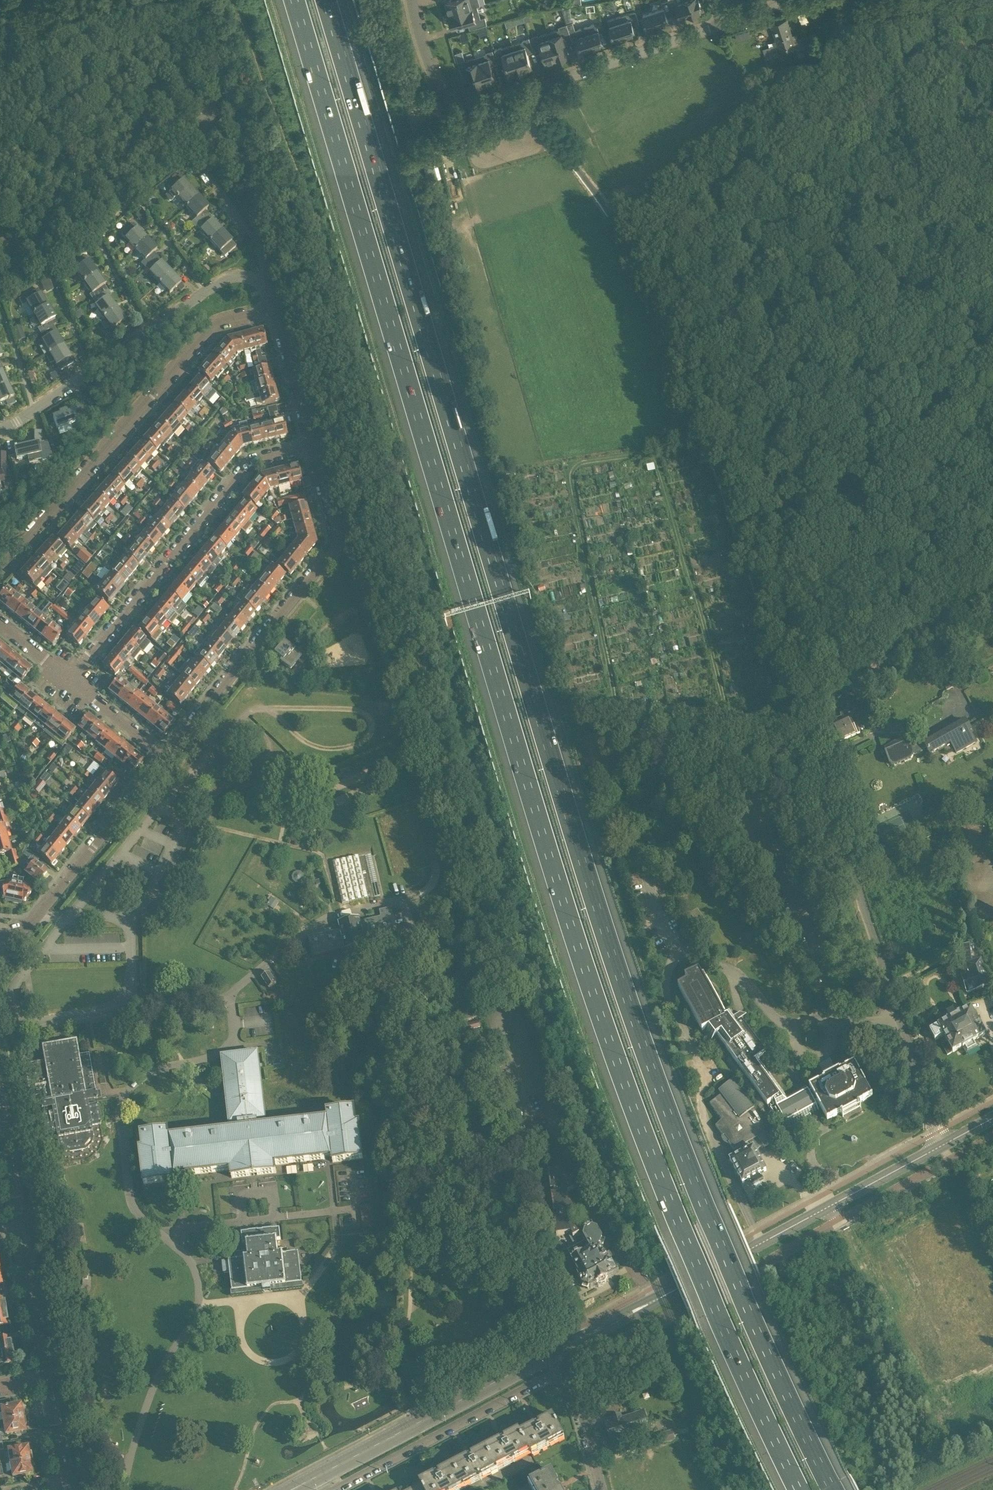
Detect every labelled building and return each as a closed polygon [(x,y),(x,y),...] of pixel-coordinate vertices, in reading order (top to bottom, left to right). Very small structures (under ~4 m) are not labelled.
[(477,6),(475,0),(451,0),(446,2),(450,14),(449,14),(477,6)] [(673,15),(668,0),(661,2),(663,8),(643,15),(647,27),(668,20),(667,17),(673,15)] [(673,15),(679,13),(680,16),(687,14),(687,15),(700,10),(699,7),(700,6),(698,0),(684,0),(682,0),(683,1),(676,3),(675,0),(668,0),(673,15)] [(477,6),(449,14),(453,27),(468,22),(470,29),(487,24),(485,17),(480,18),(477,6)] [(630,19),(609,26),(614,39),(635,31),(633,26),(639,24),(635,11),(628,13),(630,19)] [(523,15),(525,22),(531,20),(529,13),(523,15)] [(518,24),(524,22),(522,15),(516,17),(518,24)] [(812,33),(796,38),(795,34),(792,35),(787,19),(778,21),(788,49),(796,47),(797,51),(799,55),(800,57),(804,55),(804,53),(816,48),(815,47),(817,46),(812,33)] [(773,41),(762,44),(766,56),(777,53),(788,49),(778,21),(770,24),(775,40),(773,41)] [(572,22),(566,24),(571,36),(576,35),(581,49),(603,42),(596,23),(575,30),(572,22)] [(559,29),(549,33),(557,58),(568,54),(565,44),(563,39),(571,37),(571,36),(566,24),(558,26),(559,29)] [(557,58),(549,33),(538,36),(538,35),(531,37),(535,50),(541,48),(546,61),(557,58)] [(523,41),(512,45),(521,71),(526,69),(526,68),(532,66),(527,53),(533,50),(529,38),(522,40),(523,41)] [(515,72),(521,71),(512,45),(502,49),(501,47),(494,49),(499,62),(505,60),(509,74),(515,72)] [(486,54),(476,57),(484,83),(485,83),(484,82),(495,78),(491,65),(497,63),(492,50),(486,52),(486,54)] [(473,86),(484,83),(476,57),(465,61),(465,59),(458,61),(462,74),(468,72),(473,86)] [(216,103),(224,95),(219,91),(212,99),(216,103)] [(228,98),(224,95),(216,103),(220,107),(228,98)] [(200,96),(196,101),(205,109),(209,104),(200,96)] [(220,107),(224,110),(232,102),(228,98),(220,107)] [(192,106),(201,113),(205,109),(196,101),(192,106)] [(236,105),(232,102),(224,110),(228,114),(236,105)] [(192,106),(188,110),(197,118),(201,113),(192,106)] [(184,115),(193,122),(197,118),(188,110),(184,115)] [(184,115),(180,119),(189,127),(193,122),(184,115)] [(223,118),(220,122),(228,129),(232,125),(223,118)] [(176,124),(185,131),(189,127),(180,119),(176,124)] [(216,126),(224,134),(228,129),(220,122),(216,126)] [(212,131),(220,138),(224,134),(216,126),(212,131)] [(220,138),(212,131),(208,135),(216,143),(220,138)] [(216,143),(208,135),(204,139),(212,147),(216,143)] [(204,139),(200,144),(208,152),(212,147),(204,139)] [(421,152),(445,145),(444,139),(419,146),(421,152)] [(422,157),(428,181),(437,179),(431,154),(422,157)] [(177,196),(187,207),(198,197),(189,187),(191,185),(181,174),(181,173),(167,186),(172,190),(165,196),(171,202),(177,196)] [(208,208),(198,197),(187,207),(197,218),(192,222),(196,226),(209,215),(205,211),(208,208)] [(133,212),(139,219),(143,216),(137,209),(133,212)] [(434,214),(436,221),(442,220),(440,212),(434,214)] [(196,226),(210,242),(218,235),(222,231),(212,220),(213,220),(209,215),(196,226)] [(135,250),(147,239),(137,229),(137,228),(133,223),(121,234),(124,238),(120,241),(125,247),(129,243),(135,250)] [(231,242),(222,231),(218,235),(210,242),(220,252),(225,257),(236,247),(231,242)] [(157,250),(147,239),(135,250),(145,260),(141,263),(145,268),(146,268),(149,265),(158,257),(154,253),(157,250)] [(72,265),(84,282),(97,273),(88,261),(85,256),(80,260),(72,265)] [(150,273),(160,283),(171,273),(161,262),(162,262),(158,257),(149,265),(146,268),(150,272),(150,273)] [(105,285),(97,273),(84,282),(92,293),(89,295),(94,301),(102,294),(106,292),(108,291),(104,286),(105,285)] [(181,283),(171,273),(160,283),(170,294),(177,287),(181,292),(184,288),(180,284),(181,283)] [(44,288),(50,285),(46,278),(40,281),(44,288)] [(42,294),(38,289),(19,299),(29,318),(34,315),(33,315),(46,308),(48,307),(41,295),(42,294)] [(95,306),(104,318),(116,309),(108,297),(111,296),(108,291),(106,292),(102,294),(106,299),(95,306)] [(54,327),(51,322),(55,320),(48,307),(46,308),(33,315),(34,315),(41,328),(42,327),(45,332),(54,327)] [(125,321),(116,309),(104,318),(112,330),(120,324),(123,329),(128,326),(125,321)] [(84,315),(80,310),(74,314),(78,319),(84,315)] [(20,326),(13,328),(16,335),(22,333),(20,326)] [(63,345),(56,333),(57,333),(54,327),(45,332),(48,337),(42,341),(44,345),(39,348),(43,355),(49,352),(49,353),(63,345)] [(256,355),(257,361),(258,366),(267,364),(265,357),(262,357),(260,350),(259,347),(266,346),(262,329),(250,333),(255,351),(256,355)] [(250,353),(255,351),(250,333),(238,336),(243,352),(250,350),(250,353)] [(237,353),(243,352),(238,336),(227,339),(221,345),(234,357),(235,359),(238,356),(237,353)] [(70,358),(63,345),(49,353),(56,366),(59,371),(68,366),(73,363),(70,358)] [(233,361),(235,359),(234,357),(221,345),(213,354),(226,364),(226,365),(229,368),(234,362),(233,361)] [(213,354),(205,363),(220,376),(223,372),(221,370),(226,365),(226,364),(213,354)] [(217,379),(220,376),(205,363),(197,372),(210,383),(215,377),(217,379)] [(255,382),(271,378),(268,366),(249,371),(251,376),(253,375),(255,382)] [(198,377),(190,386),(203,397),(207,392),(209,394),(213,390),(198,377)] [(274,389),(271,378),(255,382),(252,383),(254,388),(256,387),(258,393),(258,394),(274,389)] [(8,384),(0,387),(0,403),(8,399),(10,405),(15,403),(13,397),(8,384)] [(198,402),(203,397),(190,386),(182,395),(197,407),(200,404),(198,402)] [(258,394),(258,393),(246,397),(247,401),(257,399),(259,406),(278,401),(274,389),(258,394)] [(182,395),(175,404),(187,415),(192,410),(195,413),(198,415),(201,411),(197,407),(182,395)] [(85,416),(84,410),(83,401),(77,402),(78,409),(73,410),(67,412),(66,410),(60,413),(60,414),(53,417),(57,429),(77,421),(75,416),(79,414),(79,417),(85,416)] [(101,410),(105,405),(100,401),(97,405),(90,412),(95,417),(101,410)] [(182,420),(187,415),(175,404),(167,413),(181,426),(185,422),(182,420)] [(270,420),(270,422),(271,422),(275,438),(287,436),(283,419),(275,421),(275,418),(274,413),(278,412),(276,405),(267,407),(270,420)] [(181,426),(167,413),(159,422),(162,425),(173,435),(181,426)] [(263,441),(275,438),(271,422),(270,422),(264,424),(263,421),(259,423),(259,425),(263,441)] [(159,422),(151,431),(156,436),(165,444),(173,435),(162,425),(159,422)] [(255,426),(248,428),(249,435),(252,444),(263,441),(259,425),(259,423),(254,424),(255,426)] [(241,447),(252,444),(249,435),(248,428),(241,430),(241,427),(231,430),(241,447)] [(235,455),(241,447),(231,430),(225,437),(227,439),(222,444),(235,455)] [(14,448),(17,459),(27,457),(28,463),(41,460),(39,448),(41,447),(42,431),(35,431),(34,444),(14,448)] [(143,440),(155,451),(160,445),(162,447),(165,444),(156,436),(151,431),(143,440)] [(143,440),(135,449),(150,462),(153,458),(151,456),(155,451),(143,440)] [(185,448),(184,448),(180,444),(174,451),(179,455),(185,448)] [(227,464),(235,455),(222,444),(218,450),(216,448),(212,452),(215,454),(214,454),(227,464)] [(166,449),(171,454),(174,450),(170,445),(166,449)] [(147,465),(150,462),(135,449),(127,458),(140,469),(145,463),(147,465)] [(207,463),(219,473),(227,464),(214,454),(215,454),(212,452),(209,456),(211,457),(207,463)] [(146,474),(140,469),(127,458),(119,467),(134,480),(138,475),(141,479),(146,474)] [(206,484),(214,474),(201,464),(197,469),(194,467),(191,471),(206,484)] [(297,466),(285,469),(290,485),(301,482),(297,466)] [(131,483),(134,480),(119,467),(112,476),(124,487),(129,481),(131,483)] [(278,488),(290,485),(285,469),(274,472),(278,488)] [(190,477),(186,483),(198,493),(206,484),(191,471),(188,475),(190,477)] [(270,490),(278,488),(274,472),(260,475),(270,490)] [(269,490),(270,490),(260,475),(250,487),(262,497),(264,499),(267,495),(265,494),(269,490)] [(120,492),(124,487),(112,476),(104,485),(118,497),(122,493),(120,492)] [(308,477),(302,479),(305,489),(311,487),(308,477)] [(191,502),(198,493),(186,483),(182,487),(179,486),(176,489),(191,502)] [(115,501),(118,497),(104,485),(96,493),(109,504),(113,499),(115,501)] [(261,503),(264,499),(262,497),(250,487),(242,496),(255,507),(260,501),(261,503)] [(183,511),(191,502),(176,489),(173,493),(175,495),(171,501),(183,511)] [(293,495),(295,502),(305,499),(303,492),(293,495)] [(96,493),(89,502),(103,515),(107,518),(109,514),(106,511),(104,509),(109,504),(96,493)] [(164,504),(161,508),(176,520),(183,511),(171,501),(166,506),(164,504)] [(243,501),(235,511),(248,521),(256,511),(243,501)] [(95,523),(103,515),(89,502),(81,511),(93,522),(95,523)] [(289,507),(291,517),(308,513),(305,502),(289,507)] [(168,530),(176,520),(161,508),(158,511),(160,513),(156,519),(168,530)] [(89,527),(93,522),(81,511),(73,520),(88,532),(91,529),(89,527)] [(241,530),(248,521),(235,511),(228,519),(241,530)] [(311,525),(308,513),(291,517),(295,529),(311,525)] [(104,521),(107,524),(108,523),(114,528),(113,530),(114,531),(117,527),(111,522),(106,518),(104,521)] [(161,539),(168,530),(156,519),(152,524),(149,522),(146,526),(161,539)] [(233,539),(241,530),(228,519),(221,529),(233,539)] [(84,536),(88,532),(73,520),(65,529),(78,540),(82,534),(84,536)] [(297,537),(315,542),(311,525),(295,529),(297,537)] [(153,548),(161,539),(146,526),(143,530),(145,531),(140,537),(153,548)] [(70,549),(78,540),(65,529),(57,538),(70,549)] [(226,548),(233,539),(221,529),(213,538),(226,548)] [(92,542),(98,535),(94,532),(88,538),(92,542)] [(146,557),(153,548),(140,537),(133,546),(146,557)] [(316,543),(315,542),(297,537),(297,540),(292,546),(305,556),(316,543)] [(52,538),(44,547),(58,560),(66,551),(52,538)] [(218,557),(226,548),(213,538),(206,547),(218,557)] [(267,548),(270,544),(265,540),(262,544),(267,548)] [(112,549),(106,544),(101,551),(107,556),(112,549)] [(133,546),(126,555),(125,555),(138,566),(146,557),(133,546)] [(298,566),(305,556),(292,546),(284,556),(298,566)] [(55,563),(58,560),(44,547),(36,556),(49,567),(53,562),(55,563)] [(211,566),(218,557),(206,547),(198,556),(211,566)] [(86,563),(91,558),(82,550),(77,556),(86,563)] [(103,561),(107,556),(101,551),(96,556),(103,561)] [(130,575),(138,566),(125,555),(126,555),(124,553),(116,563),(130,575)] [(44,572),(49,567),(36,556),(28,565),(43,578),(46,574),(44,572)] [(211,566),(198,556),(191,565),(203,576),(207,579),(215,570),(211,566)] [(289,576),(298,566),(284,556),(276,566),(289,576)] [(250,569),(253,565),(248,561),(245,565),(250,569)] [(79,562),(72,570),(77,574),(84,566),(79,562)] [(91,563),(86,568),(92,574),(97,568),(91,563)] [(123,584),(130,575),(116,563),(108,572),(123,584)] [(40,581),(43,578),(28,565),(20,574),(36,588),(42,582),(40,581)] [(208,579),(207,579),(203,576),(191,565),(183,574),(196,585),(200,589),(208,579)] [(271,565),(264,574),(277,585),(284,576),(271,565)] [(87,579),(92,574),(86,568),(81,574),(87,579)] [(74,576),(69,571),(63,578),(68,583),(74,576)] [(115,593),(123,584),(108,572),(101,581),(115,593)] [(188,594),(196,585),(183,574),(176,583),(188,594)] [(270,594),(277,585),(264,574),(257,583),(270,594)] [(234,587),(238,583),(233,579),(230,583),(234,587)] [(108,602),(115,593),(101,581),(93,590),(108,602)] [(181,602),(188,594),(176,583),(168,592),(181,603),(181,602)] [(263,603),(270,594),(257,583),(252,589),(248,585),(245,590),(249,593),(263,603)] [(61,593),(64,589),(58,584),(55,588),(61,593)] [(15,590),(13,593),(7,587),(0,596),(0,603),(6,607),(16,595),(18,593),(15,590)] [(181,602),(181,603),(168,592),(160,602),(173,612),(178,616),(179,617),(187,607),(181,602)] [(255,612),(263,603),(249,593),(242,602),(255,612)] [(25,602),(16,595),(6,607),(15,615),(25,602)] [(96,599),(88,608),(100,618),(108,609),(96,599)] [(25,603),(25,602),(15,615),(24,622),(34,610),(29,606),(32,603),(28,600),(25,603)] [(178,616),(173,612),(160,602),(153,611),(165,621),(166,621),(171,625),(178,616)] [(248,621),(255,612),(242,602),(234,611),(248,621)] [(214,604),(211,608),(218,614),(221,609),(214,604)] [(199,606),(193,613),(198,617),(204,610),(199,606)] [(93,627),(100,618),(88,608),(80,617),(93,627)] [(34,630),(44,618),(34,610),(24,622),(34,630)] [(161,626),(165,621),(153,611),(145,620),(158,630),(163,634),(166,630),(161,626)] [(240,631),(248,621),(234,611),(227,621),(240,631)] [(85,637),(93,627),(80,617),(76,622),(72,619),(69,623),(73,626),(73,627),(85,637)] [(187,624),(190,626),(196,620),(192,617),(187,624)] [(52,625),(44,618),(34,630),(42,637),(52,625)] [(151,640),(158,630),(145,620),(138,629),(151,640)] [(232,640),(240,631),(227,621),(219,630),(232,640)] [(52,625),(42,637),(52,645),(62,633),(52,625)] [(77,646),(85,637),(73,627),(65,636),(77,646)] [(232,640),(219,630),(216,628),(213,632),(216,634),(212,639),(225,650),(232,640)] [(150,643),(133,629),(126,639),(141,651),(142,652),(150,643)] [(190,631),(187,635),(192,639),(194,640),(198,635),(191,629),(190,631)] [(141,651),(126,639),(118,648),(134,661),(135,661),(134,660),(141,651)] [(217,659),(225,650),(212,639),(208,644),(204,642),(201,646),(217,659)] [(166,645),(171,649),(175,644),(171,641),(170,640),(166,645)] [(296,651),(283,641),(279,646),(273,653),(282,660),(281,662),(290,669),(298,660),(302,664),(310,655),(300,647),(296,651)] [(210,669),(217,659),(201,646),(198,650),(201,652),(197,658),(210,669)] [(884,655),(889,661),(898,652),(893,646),(884,655)] [(3,667),(13,654),(4,647),(0,652),(0,669),(1,670),(3,667)] [(134,661),(118,648),(110,657),(125,669),(127,670),(134,661)] [(162,652),(162,653),(157,659),(155,658),(153,661),(158,665),(160,663),(166,656),(162,652)] [(1,670),(0,670),(0,672),(3,674),(7,670),(12,674),(23,662),(13,654),(3,667),(1,670)] [(114,676),(119,670),(122,672),(125,669),(110,657),(103,666),(114,676)] [(202,678),(210,669),(197,658),(193,663),(190,660),(186,665),(189,667),(202,678)] [(32,669),(23,662),(12,674),(22,682),(32,669)] [(195,687),(202,678),(189,667),(186,665),(184,667),(187,670),(182,676),(195,687)] [(940,678),(947,691),(958,685),(951,672),(940,678)] [(187,696),(195,687),(182,676),(179,673),(171,682),(175,685),(174,686),(187,696)] [(117,698),(127,686),(118,678),(108,690),(117,698)] [(167,695),(180,705),(187,696),(174,686),(175,685),(171,682),(170,682),(167,686),(171,690),(167,695)] [(0,698),(0,699),(14,711),(15,709),(29,693),(19,685),(9,697),(4,693),(0,698)] [(117,698),(127,705),(137,693),(127,686),(117,698)] [(38,700),(29,693),(15,709),(25,716),(28,713),(38,700)] [(137,694),(137,693),(127,705),(136,713),(146,700),(138,693),(137,694)] [(47,708),(38,700),(28,713),(37,720),(47,708)] [(136,713),(145,720),(155,707),(146,700),(136,713)] [(164,715),(155,707),(145,720),(154,728),(164,715)] [(43,731),(46,727),(57,715),(47,708),(37,720),(42,724),(39,728),(43,731)] [(840,713),(842,716),(830,721),(838,739),(840,742),(860,733),(856,723),(852,724),(848,714),(847,714),(846,711),(840,713)] [(28,713),(25,716),(33,724),(36,721),(28,713)] [(66,722),(57,715),(46,727),(55,735),(66,722)] [(84,739),(87,735),(97,723),(88,715),(78,727),(83,732),(80,736),(84,739)] [(164,715),(154,728),(163,735),(174,722),(164,715)] [(924,744),(923,742),(912,749),(910,742),(909,742),(906,735),(884,749),(889,764),(894,767),(912,759),(913,754),(927,748),(930,754),(950,743),(956,753),(975,742),(969,732),(971,731),(965,720),(924,744)] [(66,722),(55,735),(65,742),(75,730),(66,722)] [(107,730),(97,723),(87,735),(93,740),(91,743),(94,745),(97,742),(107,730)] [(116,738),(107,730),(97,742),(97,743),(96,743),(105,751),(116,738)] [(105,751),(114,758),(125,745),(116,738),(105,751)] [(68,745),(62,753),(67,757),(73,749),(68,745)] [(134,753),(125,745),(114,758),(124,765),(134,753)] [(119,771),(115,775),(118,778),(122,774),(123,774),(128,769),(133,773),(143,760),(134,753),(124,765),(119,771)] [(53,764),(49,769),(53,772),(57,767),(53,764)] [(92,777),(93,778),(97,781),(110,791),(118,782),(100,767),(92,777)] [(110,791),(97,781),(93,778),(90,781),(94,785),(90,790),(103,801),(110,791)] [(39,794),(46,785),(40,779),(32,789),(39,794)] [(66,786),(70,789),(74,793),(77,789),(69,782),(66,786)] [(95,810),(103,801),(90,790),(83,799),(82,799),(86,802),(95,810)] [(75,808),(88,819),(95,810),(86,802),(82,799),(83,799),(78,796),(75,800),(79,803),(75,808)] [(81,828),(88,819),(75,808),(68,818),(81,828)] [(6,839),(4,831),(10,829),(6,816),(0,818),(0,840),(6,839)] [(68,818),(60,827),(73,837),(81,828),(68,818)] [(73,837),(60,827),(53,836),(66,847),(73,837)] [(975,840),(992,841),(992,828),(976,827),(975,840)] [(58,856),(66,847),(53,836),(45,845),(58,856)] [(6,839),(0,840),(0,855),(6,853),(8,861),(18,858),(16,850),(12,851),(11,845),(9,846),(6,839)] [(51,865),(58,856),(45,845),(38,855),(51,865)] [(28,858),(32,854),(25,848),(22,854),(25,856),(28,858)] [(343,903),(344,903),(349,902),(364,899),(367,898),(368,898),(359,857),(334,862),(343,903)] [(18,858),(8,861),(10,868),(20,865),(18,858)] [(39,884),(47,873),(30,859),(26,864),(30,866),(25,872),(29,876),(34,881),(34,880),(39,884)] [(376,895),(382,894),(377,872),(371,873),(376,895)] [(17,878),(13,877),(12,882),(0,885),(0,886),(3,898),(5,899),(5,901),(13,903),(17,878)] [(23,879),(17,878),(13,903),(20,904),(21,902),(23,903),(32,892),(22,884),(23,879)] [(279,902),(270,895),(267,899),(269,900),(266,904),(274,909),(279,902)] [(345,949),(365,944),(364,940),(386,936),(386,937),(397,935),(391,908),(380,911),(381,917),(360,922),(359,918),(339,922),(341,930),(331,933),(331,930),(326,931),(326,934),(309,938),(313,955),(345,948),(345,949)] [(966,994),(976,990),(990,985),(981,958),(973,961),(970,943),(962,944),(963,966),(960,974),(961,976),(960,976),(966,994)] [(717,1036),(767,1105),(781,1124),(785,1122),(788,1128),(819,1111),(817,1108),(820,1107),(825,1117),(830,1118),(842,1112),(842,1113),(858,1105),(858,1104),(869,1098),(871,1093),(854,1062),(839,1070),(839,1069),(823,1077),(824,1078),(809,1086),(810,1088),(807,1089),(803,1082),(798,1085),(800,1088),(786,1095),(759,1058),(765,1054),(740,1019),(738,1020),(736,1018),(745,1012),(737,1011),(733,1014),(728,1006),(723,1010),(703,971),(700,972),(698,967),(684,974),(684,975),(685,976),(681,978),(683,982),(677,985),(701,1030),(709,1041),(717,1036)] [(269,971),(261,977),(268,988),(277,983),(269,971)] [(472,993),(468,982),(459,985),(462,996),(472,993)] [(475,1000),(455,1005),(460,1022),(479,1017),(475,1000)] [(947,1055),(953,1052),(962,1047),(963,1048),(966,1054),(979,1048),(976,1041),(975,1040),(985,1035),(971,1008),(961,1013),(961,1012),(948,1019),(948,1020),(938,1026),(936,1022),(927,1026),(929,1031),(935,1041),(944,1036),(946,1041),(941,1044),(947,1055)] [(468,1030),(481,1027),(479,1021),(467,1024),(468,1030)] [(97,1099),(97,1098),(96,1091),(95,1091),(88,1054),(78,1056),(76,1040),(41,1046),(44,1062),(24,1065),(31,1104),(40,1103),(41,1108),(45,1108),(46,1114),(43,1114),(46,1134),(56,1132),(58,1138),(59,1144),(63,1149),(69,1151),(85,1148),(90,1144),(92,1138),(91,1132),(92,1132),(91,1126),(101,1124),(97,1105),(95,1105),(94,1099),(97,1099)] [(168,1133),(168,1131),(141,1134),(143,1149),(140,1150),(144,1184),(174,1181),(173,1177),(231,1170),(232,1178),(276,1173),(275,1165),(332,1158),(333,1162),(363,1159),(359,1124),(356,1124),(354,1109),(327,1112),(327,1115),(265,1122),(265,1121),(266,1121),(258,1052),(222,1056),(225,1087),(226,1087),(226,1091),(230,1125),(231,1125),(231,1126),(179,1132),(168,1133)] [(880,1064),(874,1053),(870,1056),(875,1067),(880,1064)] [(821,1062),(826,1073),(837,1068),(832,1057),(821,1062)] [(753,1147),(754,1148),(761,1143),(764,1147),(777,1138),(733,1080),(718,1091),(721,1095),(710,1104),(722,1120),(715,1126),(734,1150),(740,1147),(743,1153),(753,1147)] [(753,1147),(743,1153),(730,1160),(742,1184),(748,1181),(751,1186),(763,1179),(760,1174),(766,1171),(754,1148),(753,1147)] [(616,1271),(611,1262),(609,1258),(607,1259),(604,1254),(599,1245),(600,1245),(603,1246),(605,1239),(602,1238),(597,1229),(592,1227),(585,1231),(584,1236),(586,1240),(578,1244),(574,1237),(580,1234),(568,1215),(570,1214),(570,1215),(577,1211),(566,1193),(567,1192),(568,1193),(574,1189),(563,1170),(548,1172),(551,1190),(554,1190),(554,1194),(551,1194),(554,1213),(557,1212),(557,1216),(554,1216),(557,1235),(568,1234),(575,1246),(567,1250),(571,1258),(571,1259),(579,1274),(578,1275),(583,1285),(582,1287),(588,1289),(589,1287),(596,1282),(597,1284),(598,1283),(601,1284),(605,1282),(606,1279),(608,1278),(606,1276),(616,1271)] [(373,1227),(371,1212),(362,1213),(364,1228),(373,1227)] [(230,1272),(232,1291),(302,1283),(299,1252),(278,1254),(277,1240),(281,1240),(280,1228),(273,1229),(273,1228),(263,1230),(262,1230),(258,1231),(258,1230),(248,1231),(248,1232),(241,1232),(243,1244),(247,1243),(248,1252),(234,1254),(235,1259),(228,1260),(229,1261),(222,1262),(224,1273),(230,1272)] [(419,1261),(419,1270),(433,1270),(433,1261),(419,1261)] [(453,1276),(467,1276),(467,1267),(453,1267),(453,1276)] [(13,1350),(12,1342),(11,1342),(11,1340),(10,1341),(9,1336),(0,1338),(0,1352),(13,1350)] [(13,1350),(0,1352),(0,1366),(14,1364),(13,1360),(14,1360),(14,1358),(13,1350)] [(25,1418),(24,1410),(21,1410),(20,1404),(0,1407),(0,1412),(1,1412),(3,1422),(25,1418)] [(529,1451),(531,1454),(532,1453),(546,1446),(547,1448),(550,1446),(549,1444),(564,1436),(553,1415),(538,1423),(534,1425),(520,1432),(529,1451)] [(613,1422),(607,1424),(612,1439),(639,1431),(634,1416),(621,1420),(621,1417),(612,1419),(613,1422)] [(3,1422),(4,1429),(0,1430),(0,1434),(5,1433),(5,1435),(25,1431),(24,1425),(26,1424),(25,1418),(3,1422)] [(529,1451),(520,1432),(519,1430),(504,1437),(500,1440),(486,1447),(497,1468),(511,1460),(513,1463),(516,1461),(515,1459),(529,1451)] [(656,1446),(676,1440),(673,1430),(653,1436),(656,1446)] [(10,1463),(32,1459),(31,1451),(28,1452),(27,1446),(8,1449),(10,1463)] [(464,1486),(479,1478),(480,1480),(483,1479),(482,1476),(497,1468),(486,1447),(471,1455),(467,1457),(453,1465),(464,1486)] [(33,1467),(32,1459),(10,1463),(12,1477),(32,1473),(31,1467),(33,1467)] [(453,1465),(438,1472),(434,1475),(420,1482),(421,1485),(411,1489),(456,1489),(464,1486),(453,1465)] [(562,1489),(559,1484),(552,1469),(530,1481),(531,1483),(535,1489),(563,1489),(562,1489)]
